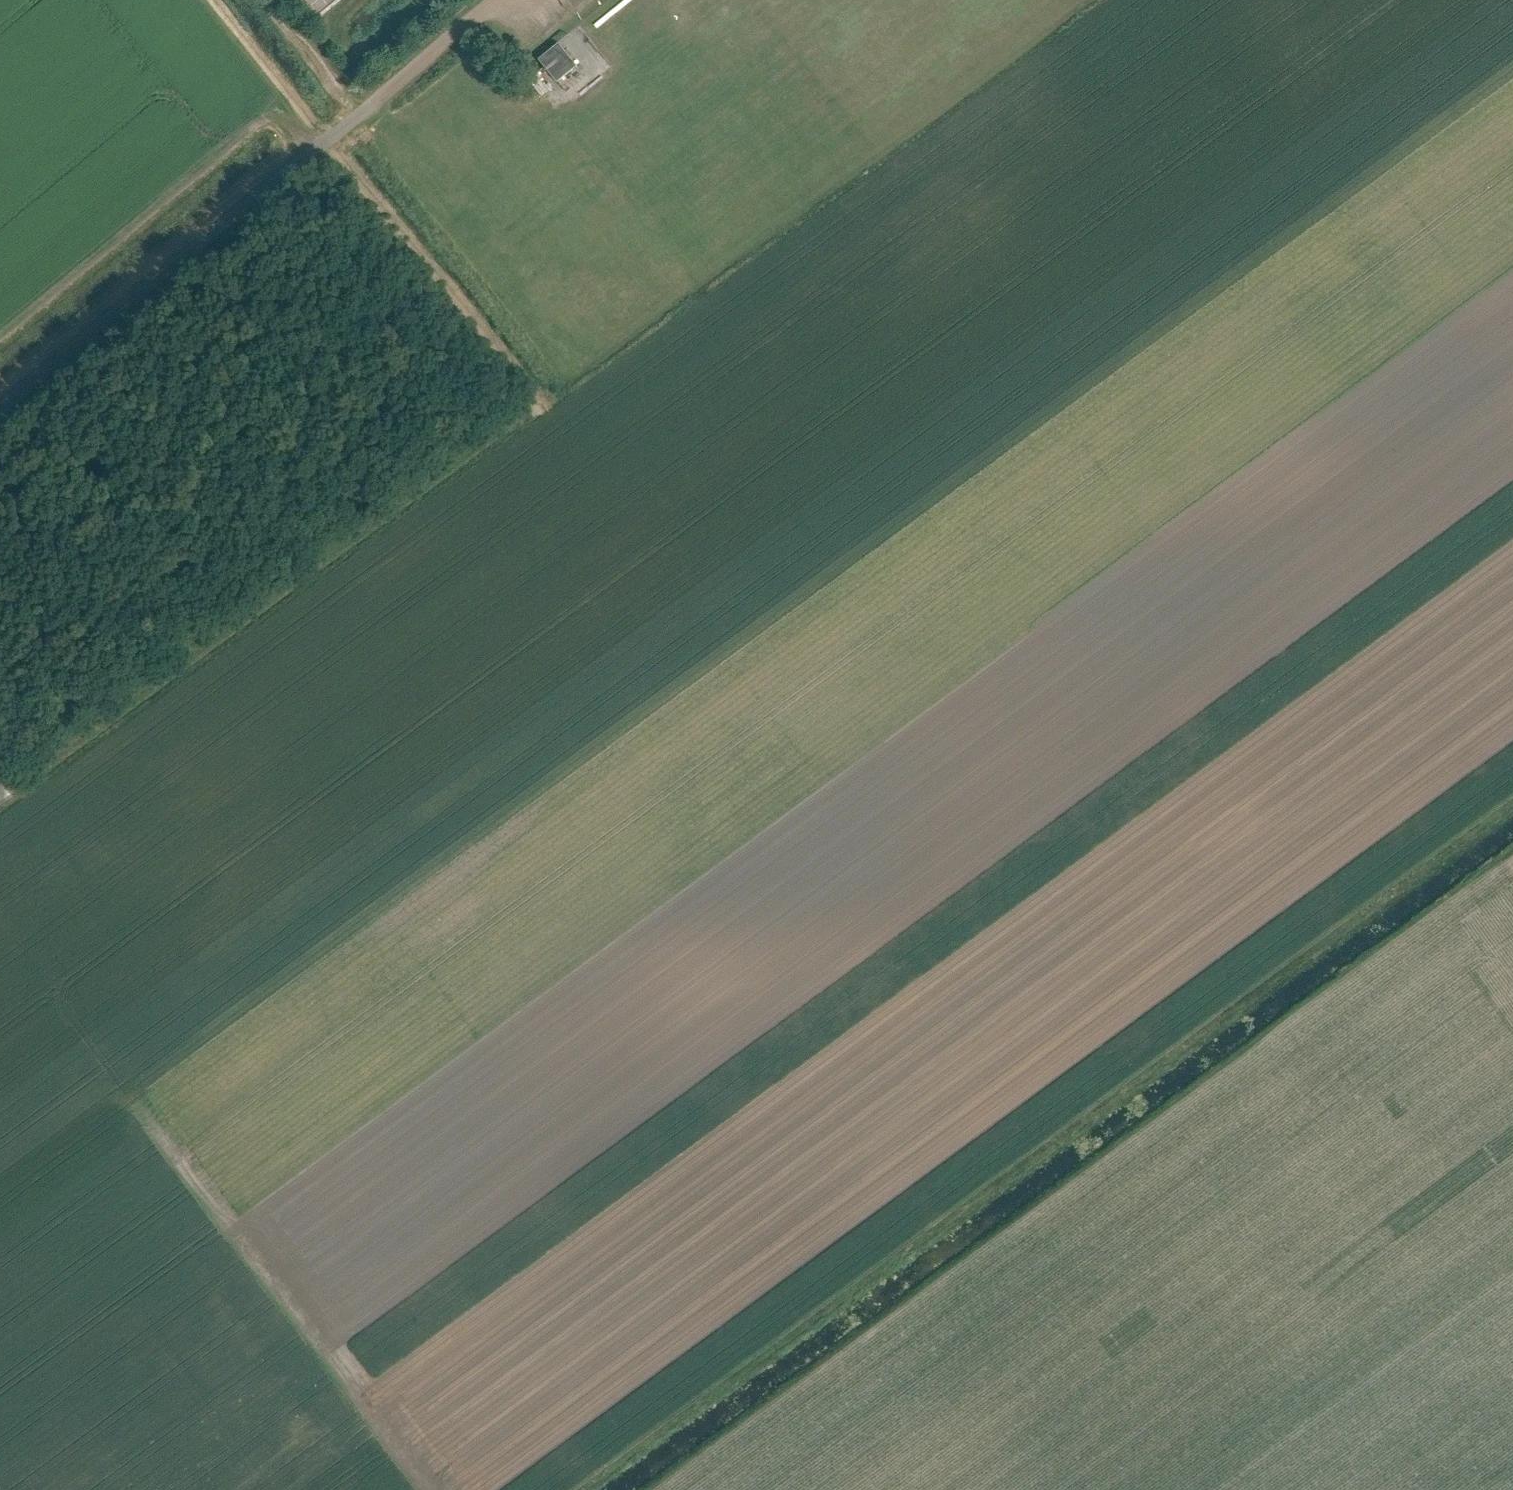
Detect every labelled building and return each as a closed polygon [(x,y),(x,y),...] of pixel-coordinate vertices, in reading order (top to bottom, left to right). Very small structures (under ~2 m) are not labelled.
[(539,59),(558,82),(577,66),(558,44),(539,59)]
